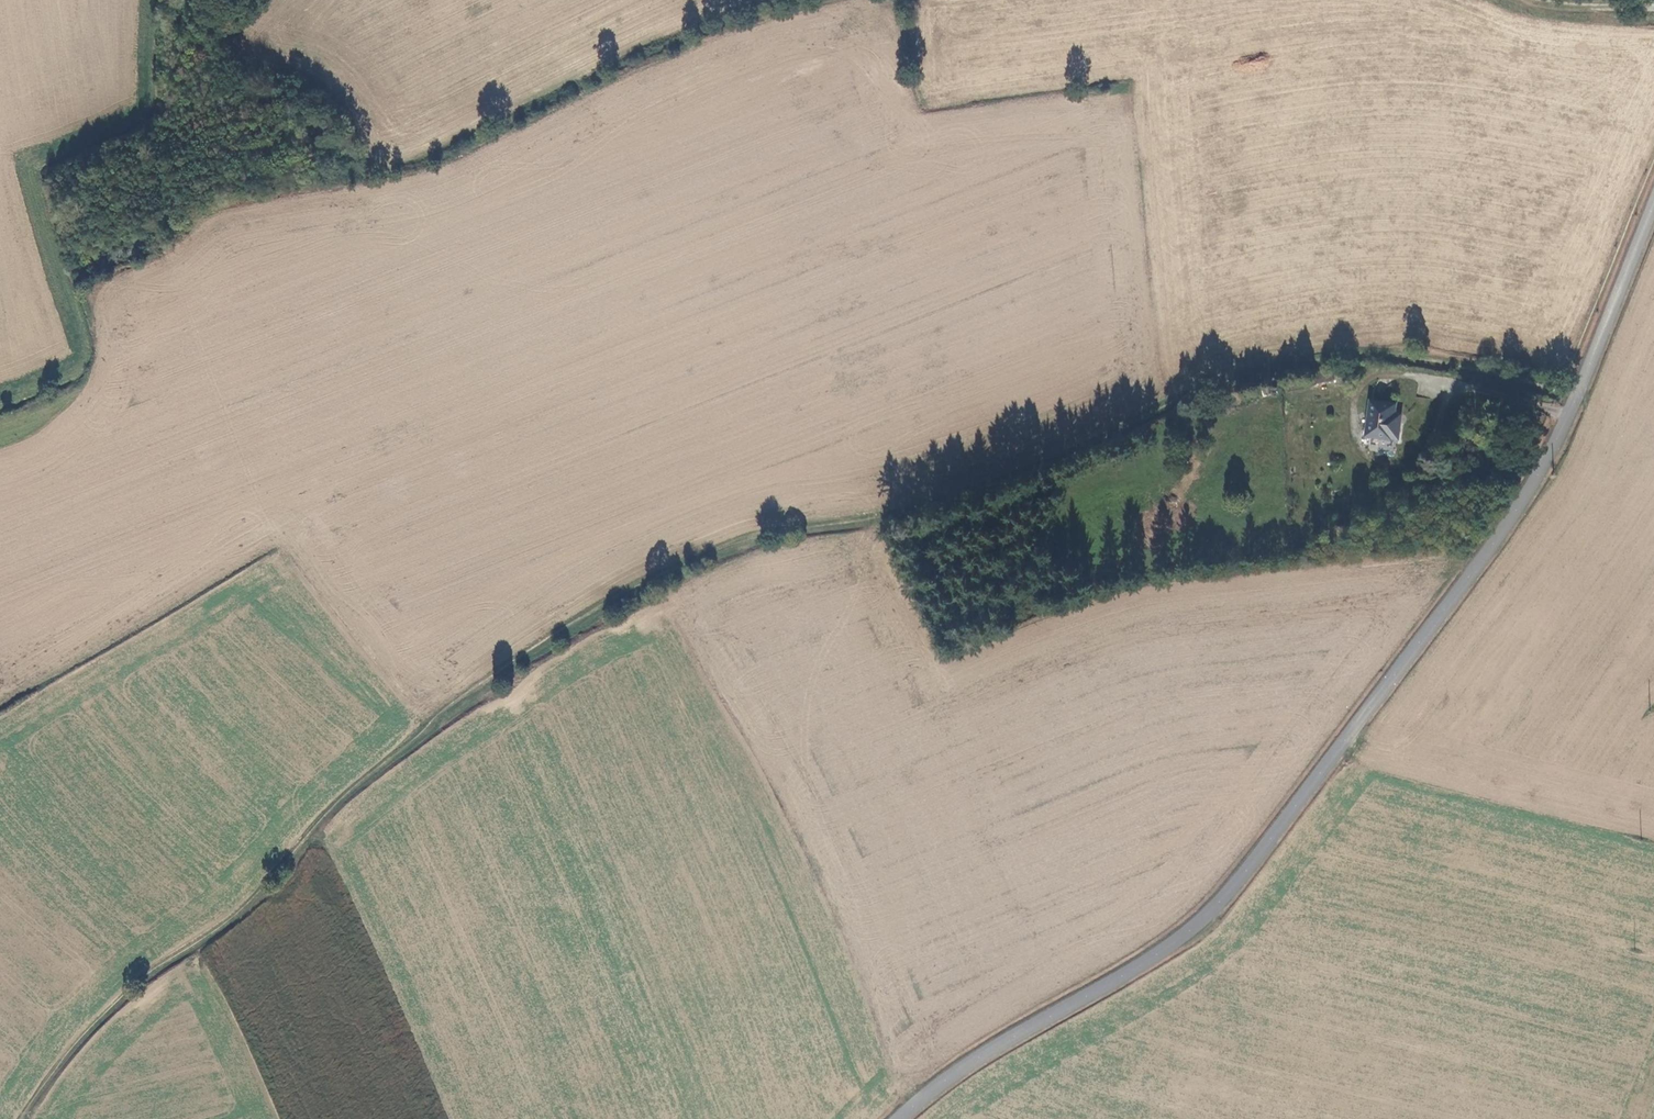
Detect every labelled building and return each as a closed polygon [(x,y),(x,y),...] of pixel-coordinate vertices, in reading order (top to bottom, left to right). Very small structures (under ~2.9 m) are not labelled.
[(1329,374),(1307,380),(1309,390),(1332,385),(1329,374)] [(1397,405),(1372,400),(1366,435),(1391,438),(1397,405)]
